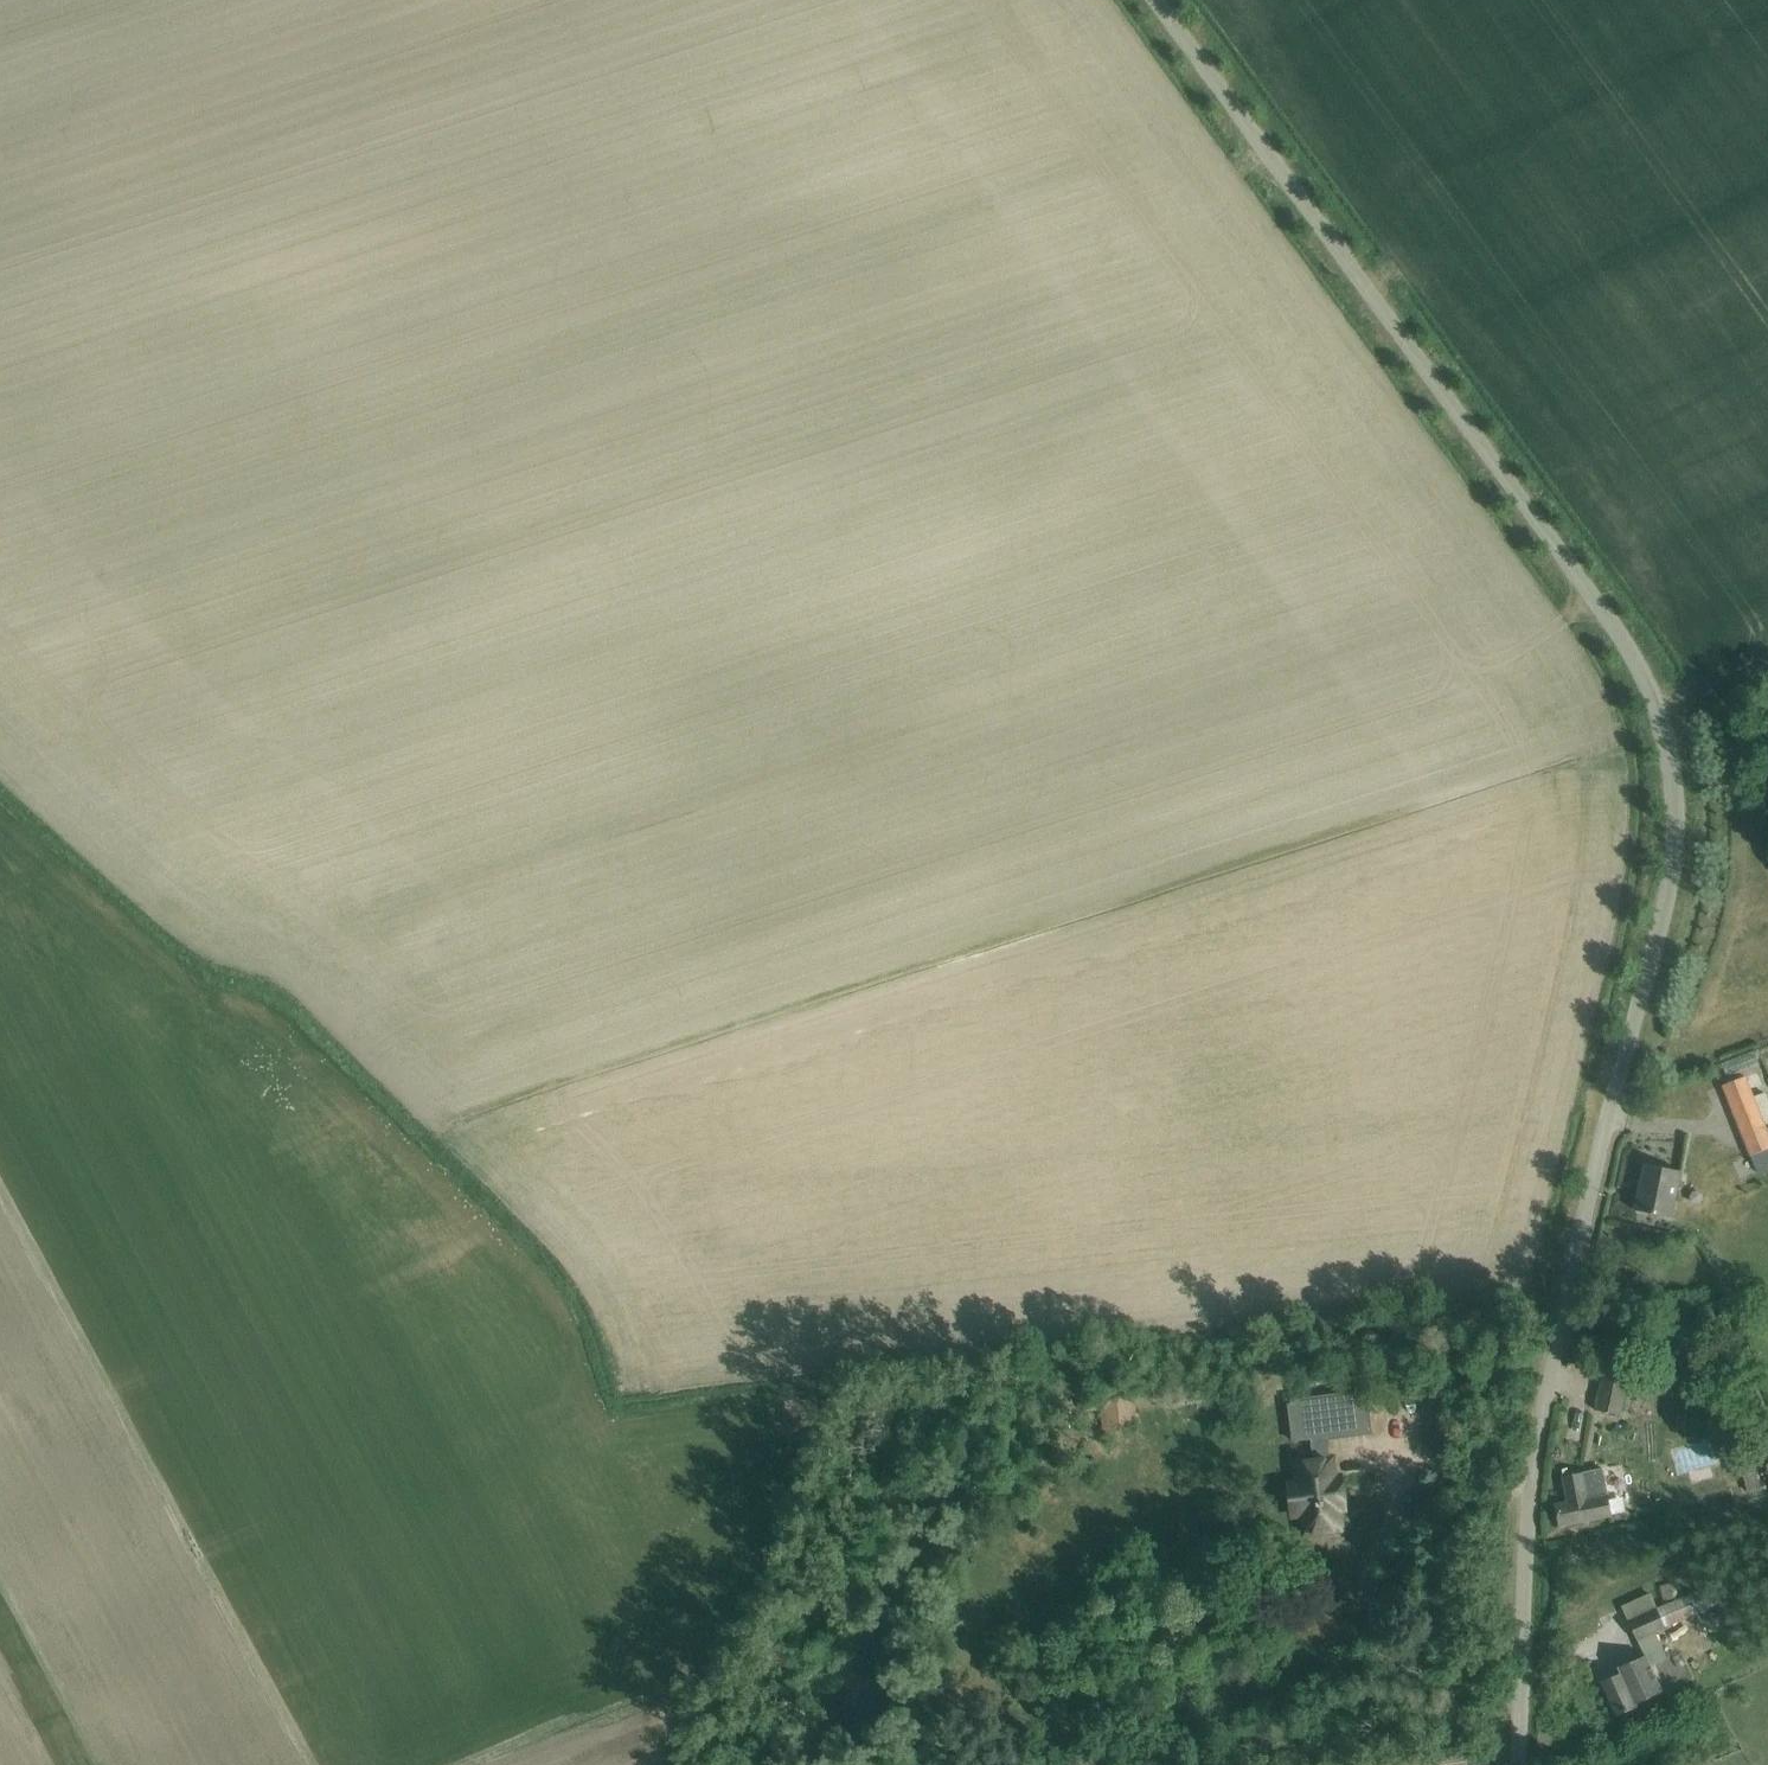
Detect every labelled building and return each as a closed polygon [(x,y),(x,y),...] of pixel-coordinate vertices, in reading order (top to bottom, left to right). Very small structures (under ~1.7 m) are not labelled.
[(1754,1053),(1724,1065),(1729,1078),(1759,1066),(1754,1053)] [(1722,1086),(1750,1157),(1757,1174),(1767,1169),(1767,1134),(1765,1127),(1767,1126),(1767,1096),(1765,1097),(1764,1094),(1753,1098),(1751,1092),(1763,1087),(1758,1074),(1746,1079),(1745,1077),(1722,1086)] [(1644,1164),(1634,1211),(1671,1219),(1681,1172),(1644,1164)] [(1620,1416),(1628,1374),(1603,1369),(1594,1411),(1620,1416)] [(1119,1400),(1101,1403),(1104,1429),(1131,1426),(1129,1413),(1136,1412),(1133,1389),(1118,1390),(1119,1400)] [(1344,1509),(1340,1478),(1334,1478),(1332,1459),(1329,1459),(1327,1438),(1368,1432),(1364,1396),(1309,1403),(1307,1403),(1288,1406),(1288,1407),(1291,1425),(1293,1442),(1311,1439),(1313,1456),(1314,1461),(1295,1464),(1298,1483),(1288,1484),(1293,1516),(1302,1515),(1304,1534),(1341,1529),(1339,1510),(1344,1509)] [(1390,1461),(1351,1462),(1353,1531),(1392,1530),(1390,1461)] [(1602,1469),(1562,1477),(1567,1503),(1554,1505),(1558,1527),(1611,1517),(1602,1469)] [(1630,1621),(1636,1634),(1638,1639),(1653,1633),(1714,1607),(1700,1572),(1677,1581),(1684,1597),(1657,1608),(1629,1620),(1630,1621)] [(1650,1593),(1621,1606),(1628,1622),(1630,1621),(1629,1620),(1657,1608),(1650,1593)] [(1653,1633),(1638,1639),(1643,1651),(1617,1663),(1620,1668),(1600,1678),(1616,1712),(1636,1702),(1634,1699),(1660,1687),(1651,1667),(1666,1660),(1653,1633)]
